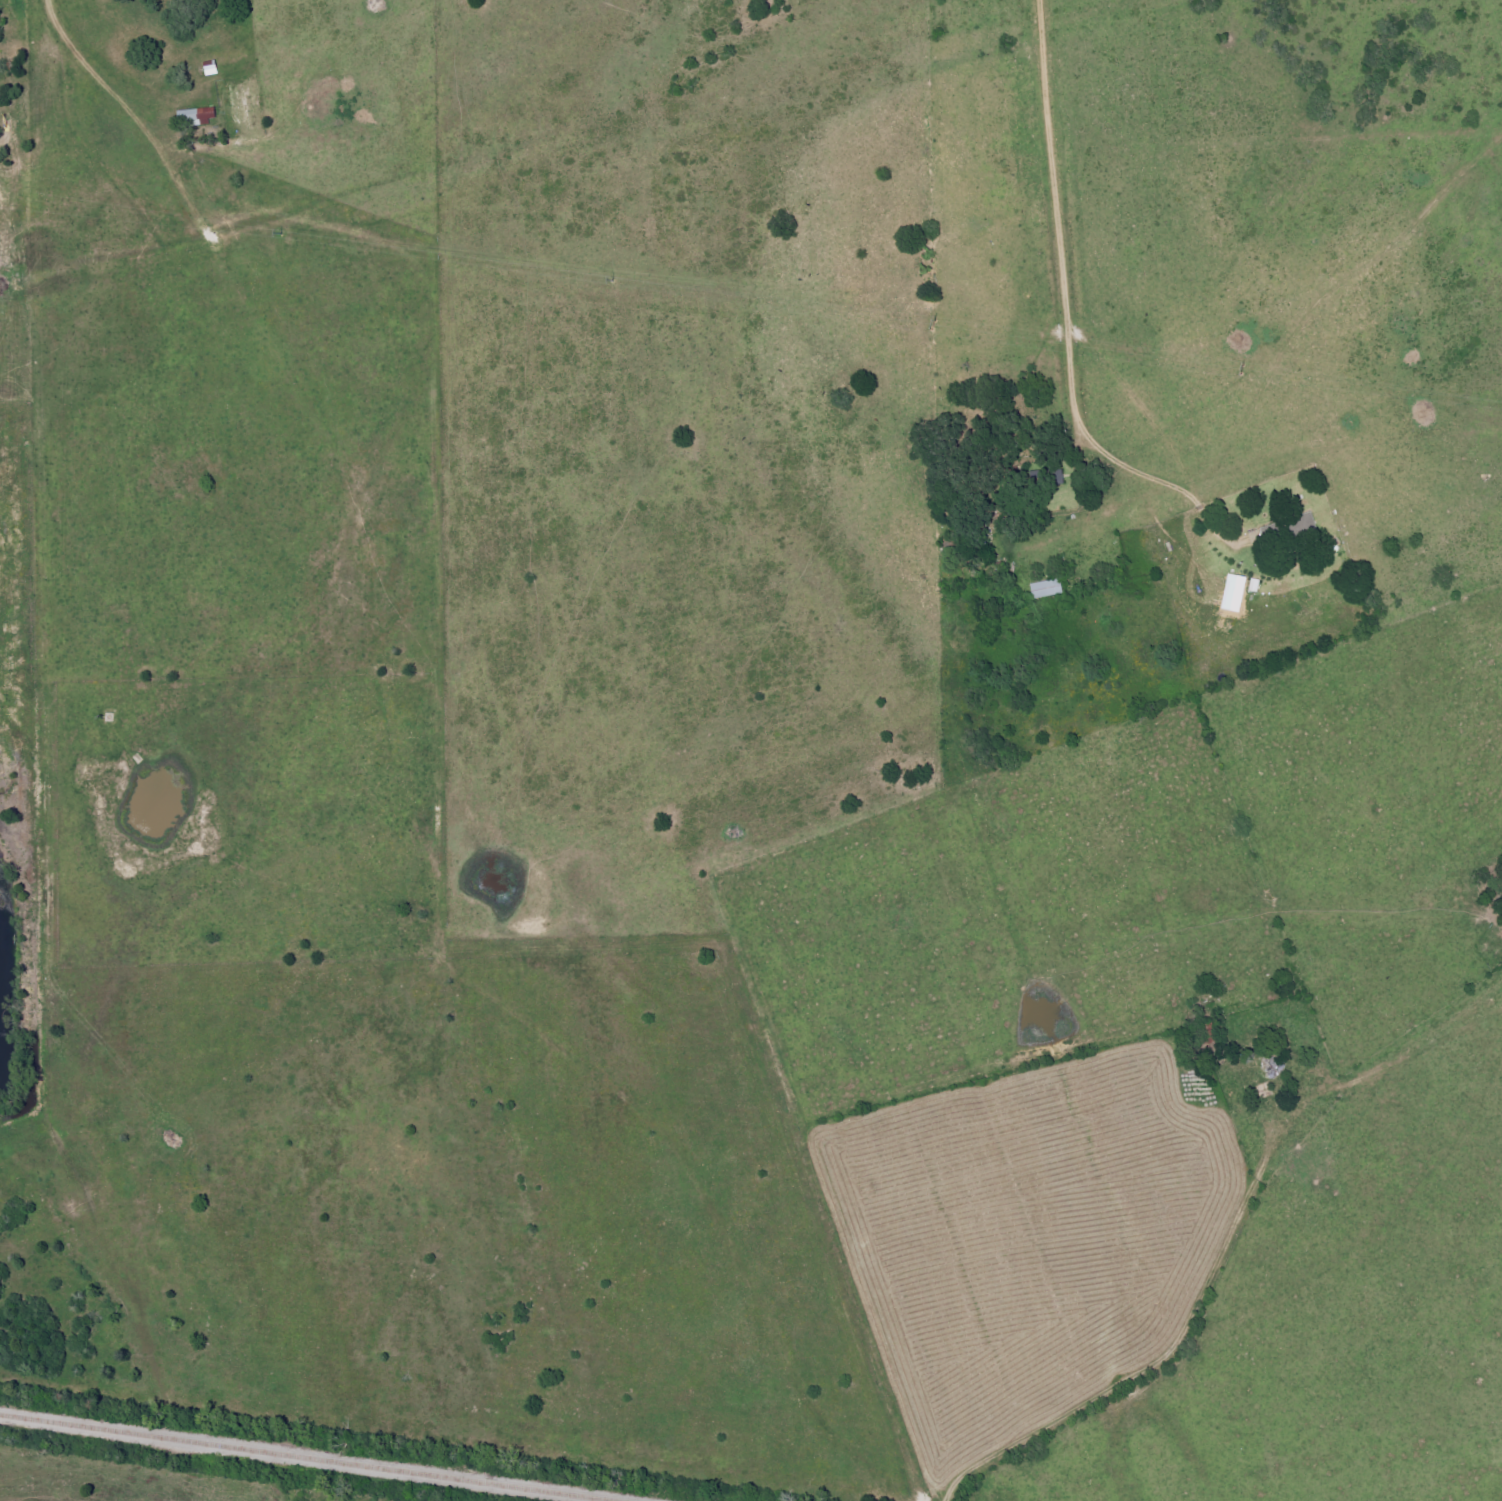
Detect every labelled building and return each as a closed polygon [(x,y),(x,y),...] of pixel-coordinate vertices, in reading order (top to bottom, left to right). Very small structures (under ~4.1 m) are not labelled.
[(218,121),(216,106),(180,112),(182,127),(218,121)] [(1298,538),(1319,532),(1314,514),(1293,520),(1298,538)] [(1249,578),(1231,574),(1224,610),(1242,613),(1249,578)] [(1065,594),(1062,579),(1033,585),(1036,600),(1065,594)]
